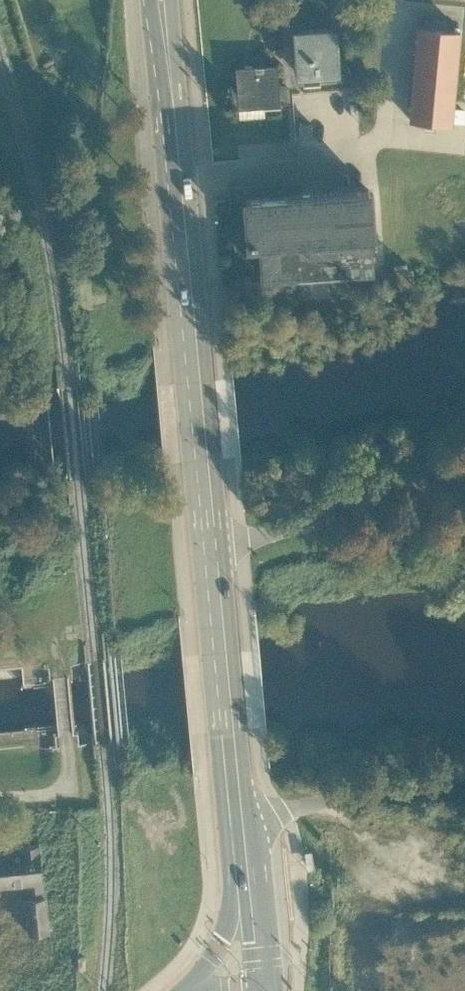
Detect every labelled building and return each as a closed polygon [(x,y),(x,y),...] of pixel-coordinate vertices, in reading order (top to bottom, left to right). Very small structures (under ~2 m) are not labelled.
[(293,27),(296,75),(343,73),(341,48),(340,24),(293,27)] [(455,99),(461,30),(416,26),(407,120),(452,124),(455,99)] [(279,63),(236,65),(238,105),(281,103),(279,63)] [(310,122),(297,123),(298,134),(311,133),(310,122)] [(372,186),(239,196),(243,244),(254,243),(257,274),(370,266),(367,233),(376,232),(372,186)] [(73,798),(72,783),(64,784),(65,798),(73,798)] [(27,894),(23,895),(27,930),(47,928),(43,893),(41,894),(40,885),(34,885),(33,878),(25,878),(27,894)] [(90,954),(82,955),(83,967),(91,966),(90,954)]
